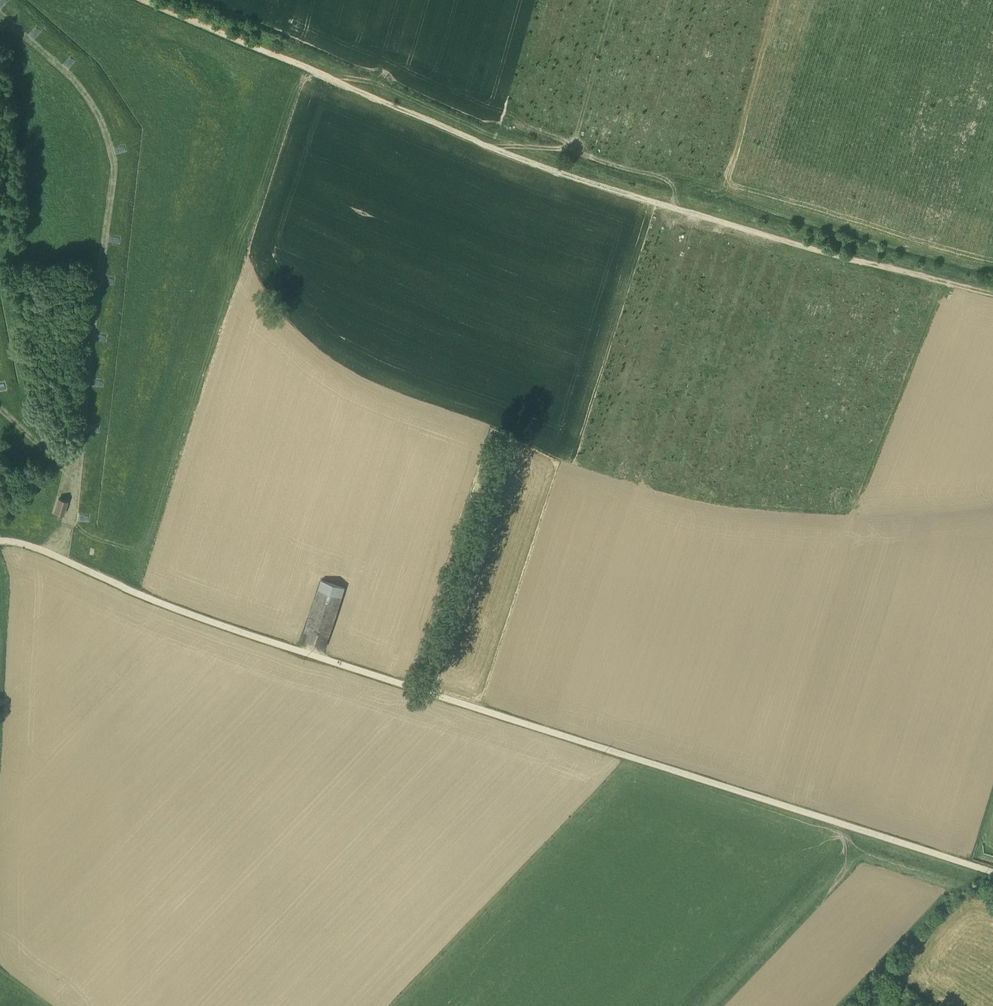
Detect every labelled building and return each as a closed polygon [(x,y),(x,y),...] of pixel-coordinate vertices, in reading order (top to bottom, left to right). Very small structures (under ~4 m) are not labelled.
[(57,497),(53,511),(62,514),(67,500),(57,497)] [(345,586),(322,578),(301,639),(324,647),(345,586)]
